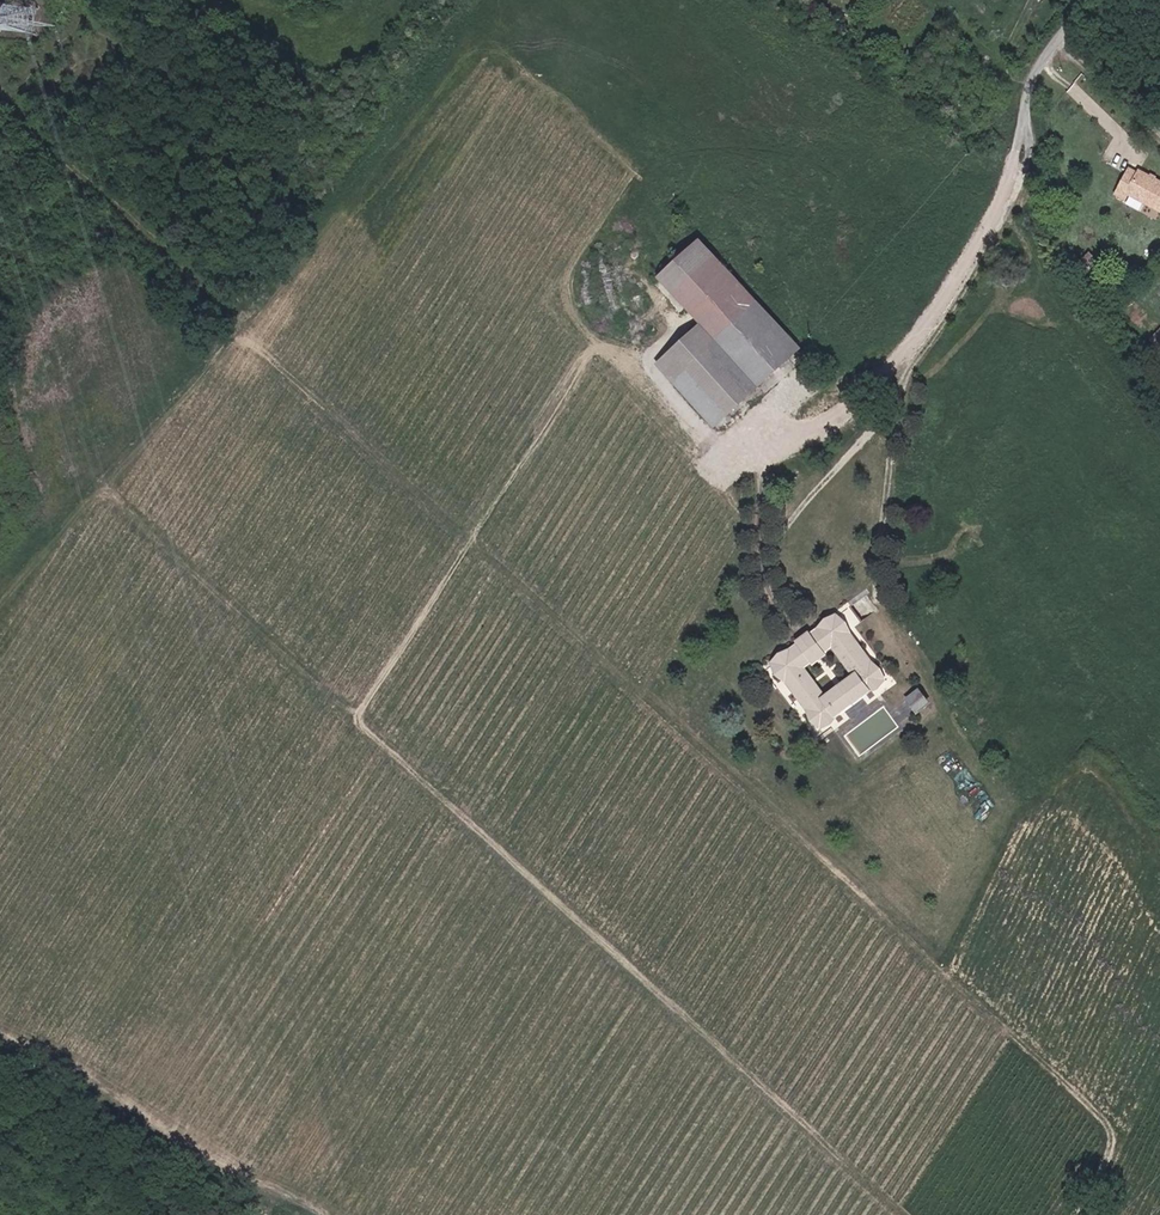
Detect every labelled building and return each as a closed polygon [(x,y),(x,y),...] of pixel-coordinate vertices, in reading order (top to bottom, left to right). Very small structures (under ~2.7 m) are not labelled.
[(1159,208),(1159,178),(1141,170),(1139,171),(1131,168),(1117,196),(1126,200),(1130,194),(1159,208)] [(676,293),(713,252),(697,238),(661,279),(676,293)] [(816,345),(713,252),(676,293),(716,328),(676,373),(690,385),(697,377),(746,420),(816,345)] [(697,377),(690,385),(738,429),(746,420),(697,377)] [(772,669),(796,695),(811,687),(799,673),(830,643),(850,666),(868,656),(831,616),(772,669)] [(811,687),(796,695),(825,728),(883,673),(868,656),(850,666),(857,673),(826,702),(811,687)] [(920,689),(910,699),(920,710),(931,701),(920,689)]
